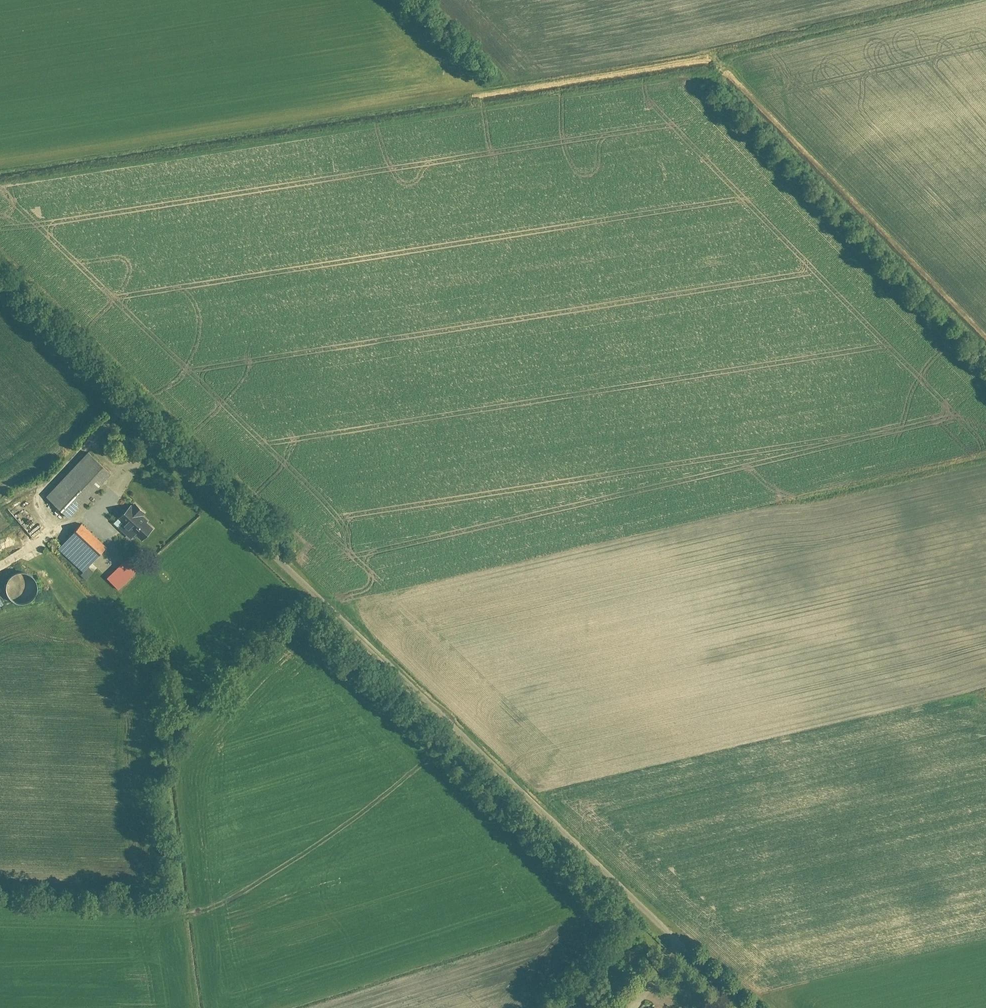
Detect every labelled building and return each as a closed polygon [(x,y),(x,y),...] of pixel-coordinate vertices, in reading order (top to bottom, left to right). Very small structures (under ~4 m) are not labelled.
[(68,518),(109,475),(87,454),(46,497),(68,518)] [(126,505),(106,527),(139,557),(158,535),(126,505)] [(81,574),(105,548),(81,526),(57,551),(81,574)] [(141,569),(129,557),(93,594),(105,605),(141,569)] [(35,583),(32,580),(30,576),(25,574),(18,574),(12,576),(7,579),(5,586),(5,593),(6,598),(10,602),(13,604),(18,606),(24,606),(28,604),(33,600),(36,595),(37,589),(35,583)]
